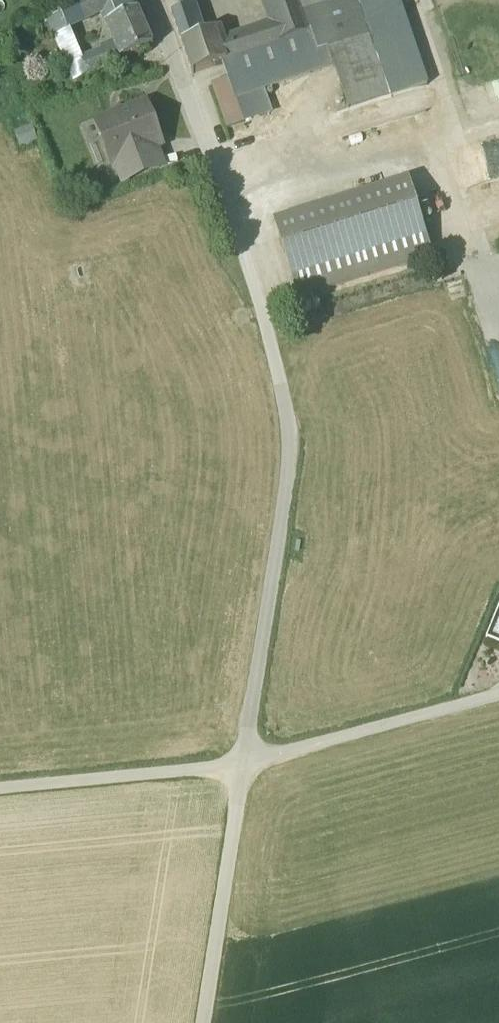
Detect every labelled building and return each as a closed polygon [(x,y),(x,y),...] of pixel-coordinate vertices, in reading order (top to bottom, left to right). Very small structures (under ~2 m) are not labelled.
[(60,11),(67,27),(102,10),(108,25),(141,11),(137,0),(86,0),(60,11)] [(181,12),(189,9),(196,6),(194,0),(176,0),(181,12)] [(221,45),(227,63),(223,64),(228,79),(235,100),(331,66),(345,108),(429,80),(402,0),(261,0),(269,24),(271,23),(273,28),(221,45)] [(42,3),(23,11),(29,24),(47,16),(42,3)] [(216,31),(205,35),(203,27),(196,29),(189,9),(181,12),(173,14),(193,74),(223,64),(227,63),(221,45),(216,31)] [(67,27),(60,11),(47,16),(76,80),(124,60),(117,44),(82,59),(67,27)] [(141,11),(108,25),(117,44),(124,60),(153,47),(138,13),(142,12),(141,11)] [(235,100),(228,79),(207,86),(222,130),(243,124),(235,100)] [(489,84),(465,91),(469,107),(493,100),(489,84)] [(145,106),(98,124),(113,163),(119,161),(131,156),(133,164),(155,155),(152,148),(157,147),(150,127),(152,126),(145,106)] [(460,156),(468,186),(498,178),(498,146),(460,156)] [(133,164),(131,156),(119,161),(127,181),(160,168),(155,155),(133,164)] [(409,180),(275,223),(299,299),(433,257),(409,180)]
